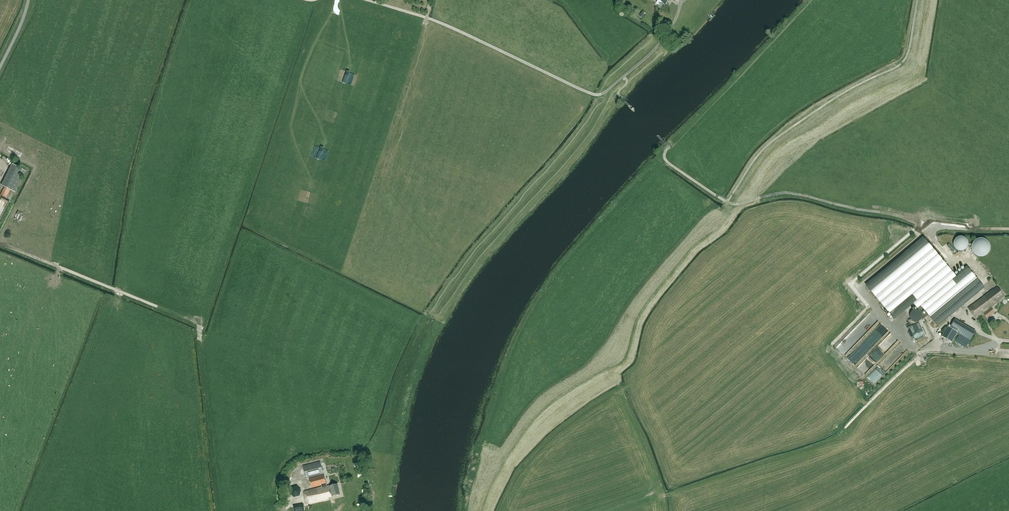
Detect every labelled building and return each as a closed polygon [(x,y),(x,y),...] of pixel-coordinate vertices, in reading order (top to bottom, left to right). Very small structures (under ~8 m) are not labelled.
[(12,164),(1,186),(4,188),(10,191),(15,193),(26,171),(12,164)] [(4,188),(0,195),(6,198),(10,191),(4,188)] [(923,238),(866,286),(894,319),(913,304),(918,310),(910,318),(920,319),(922,320),(925,317),(928,315),(937,325),(952,312),(983,287),(967,267),(956,277),(923,238)] [(956,251),(959,252),(961,252),(963,251),(965,250),(967,248),(967,246),(967,244),(966,241),(965,239),(962,238),(960,238),(958,238),(955,240),(954,242),(953,244),(953,247),(954,249),(956,251)] [(977,257),(981,258),(983,258),(986,256),(988,255),(989,252),(990,250),(990,247),(989,244),(988,242),(985,240),(982,239),(979,239),(976,240),(974,242),(972,245),(971,247),(972,251),(973,253),(975,256),(977,257)] [(968,308),(976,318),(1004,296),(997,286),(968,308)] [(843,353),(878,319),(871,313),(836,347),(843,353)] [(955,319),(949,327),(947,326),(941,337),(951,343),(958,332),(970,340),(975,331),(955,319)] [(857,366),(865,374),(895,342),(891,338),(884,345),(885,346),(884,348),(884,349),(881,352),(879,350),(877,351),(874,348),(857,366)] [(848,355),(854,362),(861,356),(857,353),(860,351),(856,347),(848,355)] [(877,367),(867,376),(872,382),(882,373),(877,367)] [(323,473),(320,461),(303,466),(306,478),(323,473)] [(340,494),(337,483),(327,486),(324,475),(309,479),(311,487),(321,485),(322,486),(303,491),(306,504),(328,498),(328,497),(340,494)] [(297,486),(291,488),(290,493),(294,497),(299,495),(301,490),(297,486)]
